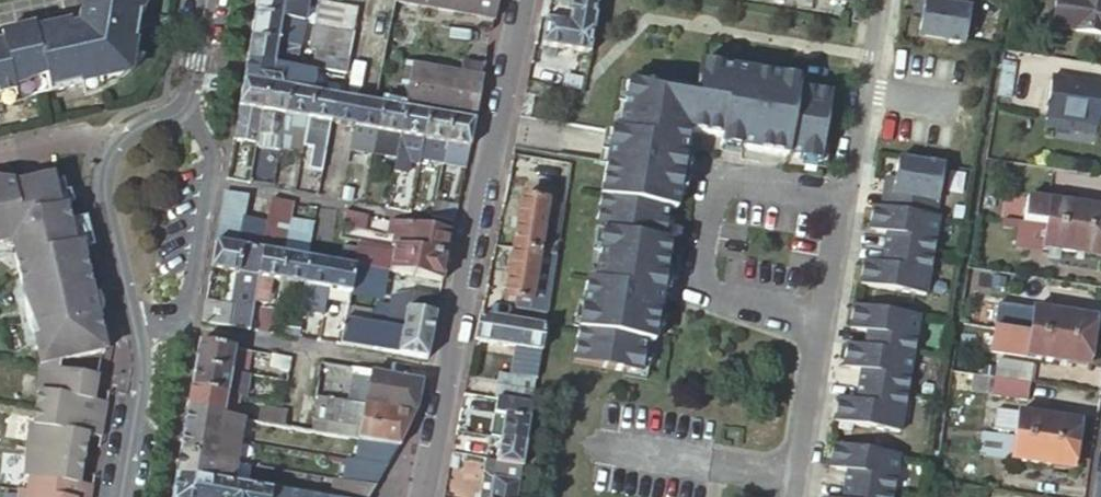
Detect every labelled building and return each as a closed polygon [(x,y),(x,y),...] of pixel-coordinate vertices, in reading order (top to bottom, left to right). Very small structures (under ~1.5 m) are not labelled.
[(1,104),(5,105),(12,105),(15,105),(19,103),(17,92),(33,89),(30,80),(46,76),(51,93),(101,81),(98,71),(124,66),(124,64),(130,63),(131,57),(134,57),(139,26),(134,24),(136,14),(141,15),(145,16),(148,0),(85,0),(84,4),(88,4),(88,10),(84,10),(83,11),(80,14),(79,20),(80,27),(73,29),(72,24),(38,31),(37,28),(2,35),(5,48),(0,49),(0,105),(1,104)] [(251,13),(295,21),(298,2),(299,0),(254,0),(251,13)] [(350,33),(354,8),(314,0),(299,0),(298,2),(295,21),(300,22),(304,3),(321,7),(317,26),(350,33)] [(496,0),(393,0),(392,3),(492,21),(496,0)] [(537,22),(544,23),(540,46),(588,54),(597,1),(591,0),(542,0),(537,22)] [(922,16),(924,0),(914,0),(911,14),(922,16)] [(922,16),(919,36),(964,43),(971,0),(924,0),(922,16)] [(1049,25),(1072,28),(1076,0),(1053,0),(1049,25)] [(1072,28),(1100,33),(1100,0),(1076,0),(1072,28)] [(251,13),(247,38),(291,45),(295,21),(251,13)] [(313,49),(346,55),(350,33),(317,26),(312,25),(307,48),(313,49)] [(247,38),(243,61),(291,69),(295,46),(291,45),(247,38)] [(310,67),(343,73),(346,55),(313,49),(310,67)] [(243,61),(240,79),(264,84),(288,88),(310,92),(318,93),(319,84),(309,82),(310,72),(291,69),(243,61)] [(460,62),(459,73),(478,77),(480,65),(460,62)] [(1001,62),(995,97),(1007,99),(1013,63),(1001,62)] [(472,120),(481,77),(478,77),(459,73),(410,64),(406,85),(403,85),(399,107),(402,108),(425,112),(448,116),(472,120)] [(798,88),(799,80),(699,64),(694,93),(626,82),(618,131),(610,130),(593,229),(602,231),(593,281),(585,280),(572,362),(639,373),(645,341),(653,342),(669,242),(661,240),(666,208),(675,209),(688,131),(720,136),(718,145),(819,161),(830,93),(798,88)] [(1050,78),(1043,118),(1094,125),(1100,85),(1050,78)] [(240,79),(230,138),(254,142),(264,84),(240,79)] [(254,142),(253,148),(277,152),(277,151),(288,88),(264,84),(254,142)] [(310,92),(288,88),(277,151),(288,153),(290,137),(302,139),(305,119),(310,92)] [(318,93),(310,92),(305,119),(318,121),(310,166),(320,168),(328,123),(334,96),(318,93)] [(338,96),(334,96),(328,123),(352,127),(356,100),(338,96)] [(379,104),(373,102),(356,100),(352,127),(347,152),(370,156),(379,104)] [(399,107),(379,104),(370,156),(393,160),(402,108),(399,107)] [(402,108),(393,160),(391,171),(403,173),(405,160),(416,162),(417,157),(425,112),(402,108)] [(448,116),(425,112),(417,157),(440,161),(448,116)] [(439,162),(463,166),(472,120),(448,116),(440,161),(439,162)] [(290,137),(288,153),(299,155),(302,139),(290,137)] [(884,265),(879,264),(861,261),(857,285),(923,296),(936,218),(932,218),(942,166),(896,158),(893,178),(888,210),(877,209),(871,207),(867,231),(884,233),(890,234),(884,265)] [(551,205),(546,204),(540,239),(558,243),(568,185),(571,165),(540,161),(537,180),(555,182),(551,205)] [(345,162),(341,188),(357,191),(362,165),(345,162)] [(42,343),(36,345),(40,367),(62,371),(63,362),(80,358),(107,352),(98,313),(104,312),(105,308),(105,303),(102,297),(100,296),(94,296),(82,243),(76,245),(67,206),(61,207),(53,197),(49,177),(41,179),(20,184),(20,186),(15,187),(14,183),(0,180),(0,245),(9,250),(14,249),(24,291),(29,290),(42,343)] [(888,210),(893,178),(882,177),(877,209),(888,210)] [(222,191),(213,241),(237,245),(242,219),(246,195),(222,191)] [(521,198),(512,249),(556,256),(558,243),(540,239),(546,204),(547,202),(521,198)] [(265,223),(260,249),(263,250),(280,253),(284,232),(287,219),(290,202),(269,199),(265,223)] [(1100,232),(1100,207),(1047,200),(1046,206),(1044,224),(1100,232)] [(429,217),(452,221),(455,206),(431,202),(429,217)] [(1023,210),(1021,220),(1044,224),(1046,206),(1024,202),(1023,210)] [(1011,208),(1010,219),(1021,220),(1023,210),(1011,208)] [(363,231),(366,216),(343,211),(340,227),(363,231)] [(242,219),(237,245),(260,249),(265,223),(242,219)] [(308,237),(311,224),(287,219),(284,232),(308,237)] [(999,228),(1020,231),(1021,222),(1000,219),(999,228)] [(444,257),(449,232),(386,220),(382,236),(391,239),(390,247),(392,248),(444,257)] [(1044,224),(1021,220),(1021,222),(1020,231),(1018,245),(1040,248),(1044,224)] [(1044,224),(1040,248),(1100,257),(1100,232),(1044,224)] [(285,253),(305,257),(308,237),(284,232),(280,253),(285,253)] [(884,233),(879,264),(884,265),(890,234),(884,233)] [(203,300),(199,321),(248,329),(253,302),(263,250),(260,249),(237,245),(213,241),(208,268),(234,273),(228,304),(203,300)] [(352,260),(355,247),(341,244),(339,251),(344,252),(342,258),(352,260)] [(369,248),(355,247),(352,260),(351,265),(354,266),(366,267),(369,248)] [(385,271),(387,271),(391,252),(369,248),(366,267),(385,271)] [(440,280),(444,257),(392,248),(391,252),(387,271),(440,280)] [(556,256),(512,249),(503,300),(515,302),(528,304),(534,277),(540,278),(542,269),(554,271),(556,256)] [(263,250),(253,302),(275,306),(278,292),(280,280),(285,253),(280,253),(263,250)] [(303,285),(307,257),(305,257),(285,253),(280,280),(302,284),(303,285)] [(326,289),(330,261),(327,261),(307,257),(303,285),(302,284),(300,296),(298,310),(321,314),(326,289)] [(348,292),(354,266),(351,265),(330,261),(326,289),(348,292)] [(380,294),(385,271),(366,267),(354,266),(348,292),(372,297),(380,294)] [(514,309),(546,314),(552,281),(554,271),(542,269),(540,278),(534,277),(528,304),(515,302),(514,309)] [(300,296),(302,284),(280,280),(278,292),(300,296)] [(338,345),(424,360),(436,297),(408,291),(400,311),(395,340),(390,340),(395,309),(376,305),(365,325),(342,321),(338,345)] [(995,302),(991,327),(1027,332),(1031,307),(995,302)] [(858,403),(852,402),(835,398),(830,422),(896,433),(916,317),(851,306),(847,330),(864,333),(870,334),(868,348),(861,347),(844,344),(840,368),(857,371),(863,372),(858,403)] [(1027,332),(1090,341),(1093,317),(1031,307),(1027,332)] [(512,321),(544,326),(546,314),(514,309),(512,321)] [(259,310),(255,330),(268,333),(270,327),(272,327),(274,313),(259,310)] [(479,315),(474,341),(540,353),(544,326),(512,321),(479,315)] [(279,334),(296,337),(298,324),(281,322),(279,334)] [(1086,365),(1090,341),(1027,332),(991,327),(989,347),(1024,352),(1023,356),(1086,365)] [(870,334),(864,333),(861,347),(868,348),(870,334)] [(248,352),(196,342),(192,366),(228,372),(244,375),(248,352)] [(289,359),(269,355),(267,370),(286,373),(289,359)] [(1026,382),(1029,383),(1031,367),(1000,362),(998,378),(1026,382)] [(349,388),(352,369),(318,363),(314,383),(349,388)] [(228,372),(192,366),(188,387),(225,393),(228,377),(228,372)] [(38,409),(105,421),(108,404),(91,401),(92,393),(95,393),(97,377),(62,371),(40,367),(36,392),(40,393),(38,409)] [(346,403),(413,415),(419,381),(352,369),(349,388),(346,403)] [(857,371),(852,402),(858,403),(863,372),(857,371)] [(992,377),(972,374),(970,389),(989,392),(992,377)] [(228,377),(225,393),(234,395),(238,379),(228,377)] [(499,401),(531,406),(531,403),(535,383),(499,377),(495,400),(499,401)] [(1026,382),(998,378),(992,377),(989,392),(989,394),(1024,399),(1026,382)] [(188,387),(184,409),(221,415),(225,393),(188,387)] [(396,446),(413,415),(346,403),(314,397),(308,431),(357,439),(396,446)] [(501,439),(524,443),(531,406),(499,401),(496,415),(505,417),(501,439)] [(250,408),(248,420),(281,426),(283,413),(250,408)] [(85,435),(102,439),(105,421),(38,409),(35,425),(32,425),(30,433),(85,437),(85,435)] [(184,409),(181,431),(236,441),(239,418),(221,415),(184,409)] [(1012,432),(1015,412),(995,410),(992,429),(1012,432)] [(1012,436),(1074,445),(1077,421),(1015,412),(1012,432),(1012,436)] [(181,431),(177,453),(232,462),(236,441),(181,431)] [(1012,436),(981,431),(977,457),(1008,460),(1012,436)] [(84,443),(85,437),(30,433),(27,449),(84,459),(86,444),(84,443)] [(1070,470),(1074,445),(1012,436),(1008,460),(1070,470)] [(391,456),(396,446),(357,439),(353,461),(385,467),(391,456)] [(497,462),(520,466),(524,443),(501,439),(497,462)] [(896,456),(830,446),(826,469),(843,471),(849,472),(845,496),(889,496),(896,456)] [(94,486),(77,483),(78,475),(81,475),(84,459),(27,449),(27,476),(31,476),(29,492),(59,496),(92,496),(94,486)] [(177,453),(173,474),(228,484),(232,462),(177,453)] [(373,486),(385,467),(353,461),(345,460),(342,481),(373,486)] [(520,470),(520,466),(497,462),(486,460),(483,476),(484,476),(494,478),(491,496),(515,496),(520,470)] [(232,462),(228,484),(245,487),(249,465),(232,462)] [(839,496),(845,496),(849,472),(843,471),(839,496)] [(169,496),(285,496),(285,494),(245,487),(228,484),(173,474),(169,496)] [(481,496),(491,496),(494,478),(484,476),(481,496)] [(370,493),(373,486),(342,481),(334,480),(331,496),(367,496),(370,493)]
